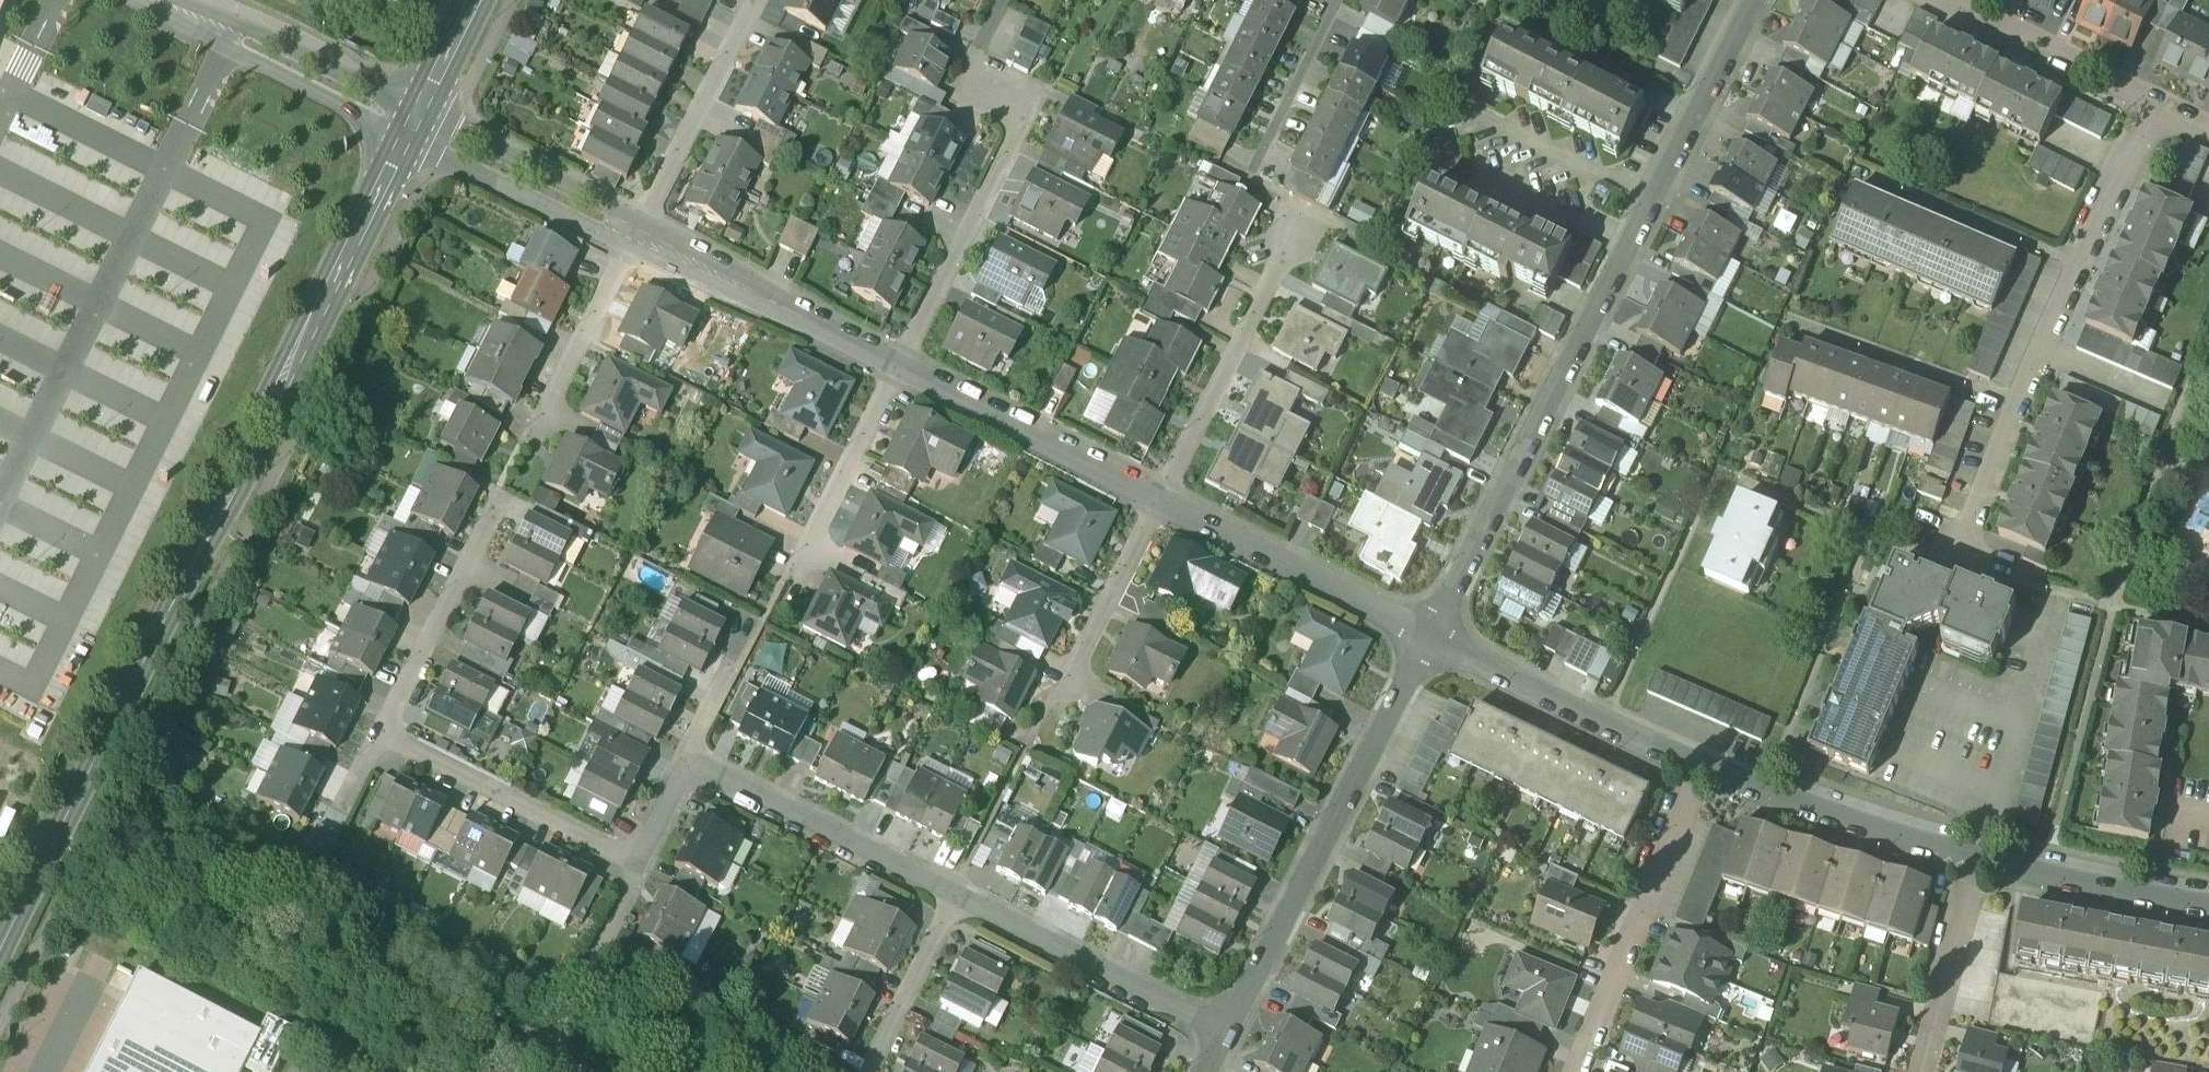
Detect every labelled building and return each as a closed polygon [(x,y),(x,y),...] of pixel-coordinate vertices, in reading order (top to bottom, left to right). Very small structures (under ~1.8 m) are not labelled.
[(8,0),(0,0),(0,17),(8,0)] [(639,10),(645,0),(619,0),(639,10)] [(707,0),(684,0),(682,3),(706,15),(712,3),(707,0)] [(786,12),(824,31),(840,0),(792,0),(786,12)] [(946,5),(949,0),(925,0),(917,17),(931,23),(940,2),(946,5)] [(1184,10),(1188,0),(1165,0),(1184,10)] [(1262,0),(1258,0),(1246,23),(1280,40),(1293,15),(1262,0)] [(1402,0),(1369,0),(1363,12),(1371,16),(1397,29),(1410,4),(1402,0)] [(1711,0),(1689,0),(1684,9),(1659,59),(1681,69),(1715,2),(1711,0)] [(1684,9),(1689,0),(1666,0),(1684,9)] [(1824,8),(1809,0),(1797,24),(1840,46),(1852,22),(1846,19),(1824,8)] [(1837,0),(1828,0),(1824,8),(1846,19),(1852,8),(1837,0)] [(1852,8),(1846,19),(1852,22),(1868,30),(1884,0),(1856,0),(1852,8)] [(2053,10),(2058,0),(2032,0),(2053,10)] [(2079,24),(2105,37),(2124,0),(2091,0),(2079,24)] [(2140,0),(2124,0),(2105,37),(2132,50),(2145,24),(2153,7),(2152,6),(2140,0)] [(2169,7),(2155,0),(2152,6),(2153,7),(2145,24),(2158,31),(2169,7)] [(706,15),(682,3),(676,15),(700,26),(706,15)] [(2183,14),(2169,7),(2158,31),(2171,38),(2179,20),(2180,21),(2183,14)] [(1917,11),(1900,46),(1921,57),(1934,31),(1939,22),(1917,11)] [(960,25),(937,13),(931,25),(954,36),(960,25)] [(689,36),(648,15),(635,39),(636,39),(676,59),(689,36)] [(1397,29),(1371,16),(1363,31),(1389,44),(1397,29)] [(1050,29),(1028,18),(1023,29),(1044,40),(1050,29)] [(933,34),(906,20),(899,33),(911,39),(912,37),(927,45),(933,34)] [(2171,38),(2158,63),(2184,76),(2206,34),(2180,21),(2179,20),(2171,38)] [(1280,40),(1246,23),(1234,48),(1268,65),(1280,40)] [(1840,46),(1797,24),(1784,48),(1810,62),(1827,70),(1840,46)] [(1044,40),(1023,29),(1017,41),(1039,51),(1044,40)] [(1389,44),(1363,31),(1355,46),(1383,60),(1390,45),(1389,44)] [(1921,57),(1912,76),(1977,109),(1998,67),(2000,64),(1974,51),(1975,49),(1963,43),(1962,45),(1934,31),(1921,57)] [(527,67),(537,44),(514,33),(503,56),(527,67)] [(2206,34),(2184,76),(2208,89),(2208,35),(2206,34)] [(1588,76),(1507,35),(1483,81),(1564,122),(1588,76)] [(927,45),(912,37),(911,39),(900,60),(904,61),(898,72),(895,70),(894,72),(934,91),(951,57),(927,45)] [(676,59),(636,39),(624,62),(625,63),(665,83),(677,60),(676,59)] [(827,54),(801,40),(793,57),(808,64),(807,65),(819,71),(827,54)] [(1039,51),(1017,41),(1012,52),(1033,63),(1039,51)] [(793,57),(770,45),(753,77),(791,97),(807,65),(808,64),(793,57)] [(1383,60),(1355,46),(1343,72),(1377,89),(1390,64),(1383,60)] [(1268,65),(1234,48),(1222,72),(1256,89),(1268,65)] [(1810,62),(1789,51),(1783,63),(1804,74),(1810,62)] [(1033,63),(1012,52),(1006,63),(1028,74),(1033,63)] [(501,72),(515,78),(520,66),(507,60),(501,72)] [(665,83),(625,63),(613,86),(654,107),(666,83),(665,83)] [(1397,63),(1384,89),(1394,94),(1407,68),(1397,63)] [(1804,74),(1783,63),(1776,75),(1798,86),(1804,74)] [(2038,84),(2026,78),(2025,80),(1998,67),(1977,109),(1976,112),(2041,145),(2055,118),(2064,99),(2037,86),(2038,84)] [(1256,89),(1222,72),(1209,96),(1243,113),(1256,89)] [(1377,89),(1343,72),(1330,96),(1365,113),(1377,89)] [(1776,75),(1773,73),(1761,97),(1804,119),(1816,95),(1798,86),(1776,75)] [(1646,106),(1588,76),(1564,122),(1623,152),(1646,106)] [(791,97),(753,77),(737,110),(760,122),(775,129),(791,97)] [(654,107),(613,86),(601,110),(605,112),(642,130),(654,107)] [(1243,113),(1209,96),(1197,122),(1231,139),(1243,113)] [(1365,113),(1330,96),(1318,121),(1352,138),(1365,113)] [(2112,119),(2065,96),(2064,99),(2055,118),(2101,141),(2112,119)] [(1804,119),(1761,97),(1748,121),(1753,123),(1774,134),(1791,143),(1804,119)] [(947,114),(919,100),(911,117),(922,123),(923,121),(939,129),(947,114)] [(1122,137),(1067,109),(1045,152),(1068,163),(1090,175),(1099,157),(1109,162),(1122,137)] [(642,130),(605,112),(593,135),(597,137),(634,156),(646,133),(642,130)] [(939,129),(923,121),(922,123),(912,143),(915,144),(909,156),(945,175),(962,141),(939,129)] [(1352,138),(1318,121),(1306,145),(1340,163),(1352,138)] [(775,129),(760,122),(752,138),(778,151),(786,134),(775,129)] [(1231,139),(1197,122),(1188,139),(1222,156),(1231,139)] [(1774,134),(1753,123),(1747,135),(1769,146),(1774,134)] [(1769,146),(1747,135),(1741,147),(1762,158),(1769,146)] [(634,156),(597,137),(585,160),(598,167),(621,179),(626,181),(638,158),(634,156)] [(778,151),(752,138),(744,154),(758,162),(769,168),(778,151)] [(744,154),(720,142),(704,175),(742,194),(758,162),(744,154)] [(2188,144),(2183,155),(2205,165),(2208,155),(2208,153),(2188,144)] [(1340,163),(1306,145),(1293,170),(1328,187),(1340,163)] [(1741,147),(1736,145),(1724,168),(1767,190),(1779,167),(1762,158),(1741,147)] [(2086,172),(2039,148),(2028,171),(2075,194),(2086,172)] [(1068,163),(1045,152),(1039,164),(1062,175),(1068,163)] [(2205,165),(2183,155),(2178,167),(2200,176),(2205,165)] [(945,175),(909,156),(903,168),(900,166),(890,186),(889,187),(905,195),(929,207),(945,175)] [(1328,187),(1318,206),(1329,212),(1351,168),(1340,163),(1328,187)] [(1062,175),(1039,164),(1034,175),(1057,187),(1062,175)] [(621,179),(598,167),(592,179),(615,191),(621,179)] [(2200,176),(2178,167),(2173,178),(2195,188),(2200,176)] [(1240,182),(1213,168),(1205,183),(1215,188),(1216,186),(1233,195),(1240,182)] [(1767,190),(1724,168),(1711,193),(1741,209),(1754,215),(1767,190)] [(1328,187),(1293,170),(1284,189),(1318,206),(1328,187)] [(742,194),(704,175),(687,207),(725,226),(742,194)] [(1057,187),(1034,175),(1012,218),(1056,241),(1065,223),(1074,228),(1087,202),(1057,187)] [(2195,188),(2173,178),(2168,190),(2190,199),(2195,188)] [(890,186),(878,180),(869,197),(897,211),(905,195),(889,187),(890,186)] [(1491,214),(1432,184),(1409,230),(1457,255),(1460,249),(1471,254),(1491,214)] [(1215,188),(1202,213),(1182,203),(1169,229),(1226,258),(1237,236),(1245,240),(1261,209),(1233,195),(1216,186),(1215,188)] [(1892,269),(1917,218),(1917,216),(1856,189),(1831,246),(1844,252),(1847,249),(1891,268),(1892,269)] [(2168,190),(2162,202),(2185,211),(2190,199),(2168,190)] [(1741,209),(1716,196),(1711,207),(1736,220),(1741,209)] [(2119,262),(2161,280),(2163,281),(2193,215),(2185,211),(2162,202),(2147,196),(2135,223),(2133,223),(2129,233),(2130,234),(2119,262)] [(897,211),(869,197),(860,215),(884,227),(885,225),(889,227),(897,211)] [(1736,220),(1711,207),(1705,219),(1730,232),(1736,220)] [(1574,249),(1537,230),(1534,236),(1491,214),(1471,254),(1482,260),(1479,266),(1508,281),(1511,276),(1538,289),(1541,283),(1553,289),(1558,279),(1574,249)] [(1705,219),(1699,216),(1687,240),(1730,262),(1742,238),(1730,232),(1705,219)] [(1936,288),(1958,236),(1917,218),(1892,269),(1893,272),(1916,283),(1920,281),(1936,288)] [(889,227),(885,225),(884,227),(874,247),(877,248),(871,260),(907,278),(924,245),(889,227)] [(1376,236),(1353,225),(1347,236),(1371,247),(1376,236)] [(805,226),(791,253),(805,260),(819,233),(805,226)] [(1226,258),(1169,229),(1156,255),(1176,265),(1163,290),(1162,291),(1202,311),(1207,314),(1223,283),(1215,279),(1226,258)] [(583,245),(553,230),(547,241),(577,256),(583,245)] [(547,241),(536,236),(519,269),(527,273),(561,290),(578,257),(547,241)] [(1574,249),(1558,279),(1581,290),(1603,247),(1580,236),(1574,249)] [(1958,236),(1936,288),(1948,292),(1949,297),(1972,307),(1976,305),(1991,312),(1990,315),(1992,316),(2017,260),(1997,251),(1997,252),(1958,236)] [(1730,262),(1687,240),(1675,264),(1679,266),(1701,277),(1717,286),(1730,262)] [(999,241),(977,284),(1001,296),(1022,306),(1031,289),(1041,294),(1054,269),(999,241)] [(1389,272),(1335,245),(1314,287),(1328,295),(1357,310),(1358,310),(1367,293),(1377,298),(1389,272)] [(2020,253),(1968,372),(1990,382),(2042,263),(2020,253)] [(907,278),(871,260),(865,271),(862,270),(851,291),(890,311),(907,278)] [(2161,280),(2119,262),(2116,261),(2105,289),(2103,288),(2098,298),(2100,299),(2088,327),(2133,347),(2161,280)] [(1701,277),(1679,266),(1673,278),(1695,289),(1701,277)] [(561,290),(527,273),(511,304),(510,306),(529,316),(552,327),(568,294),(561,290)] [(1717,286),(1701,277),(1695,289),(1711,297),(1717,286)] [(1695,289),(1673,278),(1667,289),(1689,301),(1695,289)] [(1001,296),(977,284),(971,296),(995,307),(1001,296)] [(1163,290),(1153,285),(1145,300),(1173,314),(1194,325),(1202,311),(1162,291),(1163,290)] [(1667,289),(1662,287),(1650,311),(1693,333),(1705,309),(1689,301),(1667,289)] [(1711,297),(1695,289),(1689,301),(1705,309),(1711,297)] [(643,292),(621,336),(625,338),(655,353),(657,354),(663,340),(682,350),(697,319),(643,292)] [(1357,310),(1328,295),(1322,306),(1327,309),(1351,321),(1357,310)] [(1173,314),(1145,300),(1138,316),(1156,325),(1157,324),(1166,329),(1173,314)] [(511,304),(506,301),(499,315),(518,325),(523,328),(529,316),(510,306),(511,304)] [(2024,304),(1993,379),(2006,385),(2038,310),(2024,304)] [(992,320),(965,307),(943,350),(988,373),(997,355),(1007,360),(1020,335),(992,320)] [(1321,321),(1294,307),(1272,350),(1317,373),(1326,355),(1336,360),(1349,335),(1348,335),(1321,321)] [(1566,320),(1544,308),(1533,330),(1538,332),(1556,341),(1566,320)] [(1025,323),(997,309),(992,320),(1019,334),(1025,323)] [(1351,321),(1327,309),(1321,321),(1348,335),(1354,323),(1351,321)] [(1693,333),(1650,311),(1638,336),(1643,338),(1665,349),(1681,358),(1693,333)] [(1533,330),(1513,319),(1507,332),(1531,345),(1532,345),(1538,332),(1533,330)] [(1144,351),(1124,341),(1111,366),(1166,394),(1177,372),(1185,376),(1201,346),(1166,329),(1157,324),(1156,325),(1144,351)] [(1491,324),(1476,354),(1449,340),(1436,364),(1496,394),(1506,375),(1514,380),(1532,345),(1531,345),(1507,332),(1491,324)] [(523,328),(518,325),(512,337),(536,349),(542,337),(523,328)] [(2133,347),(2086,328),(2077,350),(2173,392),(2183,369),(2133,347)] [(512,337),(496,329),(482,356),(526,378),(540,351),(512,337)] [(655,353),(625,338),(618,352),(648,367),(655,353)] [(1665,349),(1643,338),(1637,350),(1659,361),(1665,349)] [(1782,347),(1772,376),(1766,374),(1761,386),(1767,389),(1765,397),(1786,405),(1789,396),(1804,355),(1782,347)] [(1804,355),(1789,396),(1810,404),(1828,354),(1807,347),(1804,355)] [(1659,361),(1637,350),(1631,362),(1652,373),(1659,361)] [(852,385),(791,354),(779,377),(798,386),(783,417),(782,417),(806,429),(825,439),(852,385)] [(1828,354),(1810,404),(1830,411),(1848,362),(1828,354)] [(526,378),(482,356),(468,382),(484,391),(508,403),(512,405),(526,378)] [(1631,362),(1621,357),(1609,381),(1652,403),(1664,379),(1652,373),(1631,362)] [(671,393),(608,361),(581,414),(601,424),(624,435),(640,405),(659,415),(671,393)] [(1869,369),(1848,362),(1830,411),(1851,418),(1869,369)] [(1496,394),(1436,364),(1424,389),(1452,403),(1437,432),(1477,453),(1495,418),(1486,414),(1496,394)] [(1166,394),(1111,366),(1098,392),(1118,402),(1104,429),(1148,451),(1163,421),(1155,417),(1166,394)] [(1076,373),(1063,367),(1051,390),(1064,397),(1076,373)] [(1869,369),(1851,418),(1871,426),(1889,377),(1869,369)] [(1285,386),(1261,374),(1245,406),(1250,409),(1239,431),(1295,459),(1307,435),(1286,424),(1301,395),(1301,394),(1285,386)] [(1330,394),(1291,374),(1285,386),(1301,394),(1301,395),(1323,406),(1330,394)] [(1889,377),(1871,426),(1892,433),(1910,384),(1889,377)] [(2161,420),(2065,378),(2056,401),(2102,421),(2152,442),(2161,420)] [(1652,403),(1609,381),(1597,405),(1604,409),(1626,420),(1639,427),(1652,403)] [(1910,384),(1892,433),(1913,441),(1931,391),(1910,384)] [(478,403),(455,391),(449,404),(459,409),(472,415),(478,403)] [(508,403),(484,391),(478,403),(502,415),(508,403)] [(1952,399),(1931,391),(1913,441),(1934,448),(1935,444),(1940,432),(1944,420),(1952,399)] [(1976,408),(1952,399),(1944,420),(1969,428),(1976,408)] [(2026,469),(2028,469),(2073,487),(2102,421),(2056,401),(2043,429),(2041,428),(2036,440),(2039,441),(2026,469)] [(472,415),(459,409),(442,443),(482,463),(499,429),(472,415)] [(1626,420),(1604,409),(1598,421),(1620,432),(1626,420)] [(783,417),(771,411),(764,426),(799,443),(806,429),(782,417),(783,417)] [(912,413),(885,466),(889,468),(916,481),(920,483),(929,465),(953,477),(970,442),(912,413)] [(1969,428),(1944,420),(1940,432),(1964,441),(1969,428)] [(1620,432),(1598,421),(1592,433),(1626,450),(1635,455),(1642,443),(1620,432)] [(624,435),(601,424),(594,437),(618,449),(625,436),(624,435)] [(1592,433),(1583,428),(1571,452),(1613,474),(1626,450),(1592,433)] [(1295,459),(1239,431),(1228,453),(1222,450),(1205,483),(1246,503),(1261,474),(1283,485),(1295,460),(1295,459)] [(1477,453),(1437,432),(1430,445),(1447,453),(1471,465),(1477,453)] [(1964,441),(1940,432),(1935,444),(1960,453),(1964,441)] [(812,465),(750,434),(738,459),(758,469),(744,495),(744,496),(762,505),(786,517),(812,465)] [(1430,445),(1409,434),(1402,447),(1424,458),(1425,457),(1441,465),(1447,453),(1430,445)] [(618,449),(594,437),(587,451),(611,463),(618,449)] [(587,451),(567,441),(545,485),(580,503),(587,489),(606,498),(621,468),(611,463),(587,451)] [(1960,453),(1935,444),(1934,448),(1931,457),(1955,465),(1960,453)] [(1613,474),(1571,452),(1558,476),(1601,498),(1613,474)] [(1424,458),(1410,487),(1388,475),(1375,500),(1423,525),(1430,528),(1442,506),(1448,509),(1464,477),(1441,465),(1425,457),(1424,458)] [(1955,465),(1931,457),(1927,469),(1951,478),(1955,465)] [(472,473),(450,462),(444,474),(466,485),(472,473)] [(916,481),(889,468),(880,484),(907,498),(916,481)] [(444,474),(435,469),(423,493),(466,515),(478,491),(444,474)] [(2073,487),(2028,469),(2016,496),(2015,495),(2010,507),(2011,508),(1999,535),(2029,548),(2046,556),(2075,488),(2073,487)] [(1601,498),(1558,476),(1546,500),(1556,505),(1578,516),(1588,522),(1601,498)] [(1947,490),(1922,481),(1918,494),(1942,503),(1947,490)] [(1115,516),(1053,483),(1041,506),(1061,516),(1046,545),(1046,546),(1064,556),(1088,569),(1115,516)] [(744,495),(739,492),(731,507),(740,511),(755,519),(762,505),(744,496),(744,495)] [(466,515),(423,493),(411,517),(411,518),(420,522),(441,533),(454,539),(466,515)] [(933,526),(871,494),(844,547),(883,567),(886,569),(887,568),(902,538),(922,548),(933,526)] [(731,507),(710,496),(702,512),(717,519),(718,518),(733,525),(740,511),(731,507)] [(1375,500),(1366,496),(1354,521),(1376,532),(1361,562),(1401,582),(1418,549),(1412,546),(1423,525),(1375,500)] [(1308,497),(1297,520),(1310,527),(1322,503),(1308,497)] [(1740,500),(1726,531),(1721,529),(1716,542),(1720,544),(1706,576),(1749,595),(1760,572),(1766,575),(1779,545),(1773,543),(1784,520),(1740,500)] [(1322,503),(1310,527),(1325,534),(1336,510),(1322,503)] [(1578,516),(1556,505),(1550,517),(1572,528),(1578,516)] [(570,523),(536,506),(530,518),(564,535),(570,523)] [(530,518),(528,517),(516,541),(559,563),(573,569),(585,545),(571,539),(564,535),(530,518)] [(1572,528),(1550,517),(1543,529),(1565,540),(1572,528)] [(406,529),(383,518),(377,530),(390,537),(391,536),(408,545),(414,534),(406,529)] [(420,522),(411,518),(406,529),(414,534),(420,522)] [(733,525),(718,518),(717,519),(692,569),(745,596),(771,545),(733,525)] [(441,533),(420,522),(414,534),(435,545),(441,533)] [(577,527),(570,523),(564,535),(571,539),(577,527)] [(1543,529),(1533,524),(1521,548),(1564,570),(1576,546),(1565,540),(1543,529)] [(590,534),(577,527),(571,539),(585,545),(590,534)] [(435,545),(414,534),(408,545),(430,556),(435,545)] [(408,545),(391,536),(390,537),(378,561),(422,583),(434,558),(408,545)] [(559,563),(516,541),(504,565),(547,586),(559,563)] [(1041,543),(1032,562),(1055,573),(1064,556),(1046,546),(1046,545),(1041,543)] [(1173,545),(1151,588),(1186,606),(1193,593),(1211,602),(1227,572),(1173,545)] [(1564,570),(1521,548),(1509,572),(1552,594),(1564,570)] [(2046,556),(2029,548),(2023,560),(2047,570),(2053,558),(2046,556)] [(422,583),(378,561),(366,585),(383,593),(405,604),(409,607),(422,583)] [(1984,593),(1958,582),(1956,587),(1922,573),(1920,578),(1916,576),(1918,571),(1897,563),(1888,584),(1893,586),(1891,590),(1886,588),(1872,622),(1908,637),(1941,623),(1949,627),(1943,641),(1993,662),(2000,648),(2002,649),(2013,622),(2011,621),(2017,606),(1997,598),(1998,596),(1985,590),(1984,593)] [(1073,598),(1011,566),(1000,588),(1019,598),(1004,627),(1003,629),(1021,638),(1046,650),(1073,598)] [(907,578),(887,568),(886,569),(883,567),(876,580),(899,592),(907,578)] [(1227,572),(1211,602),(1228,611),(1243,581),(1227,572)] [(1509,572),(1497,596),(1540,618),(1552,594),(1509,572)] [(858,588),(830,574),(803,627),(846,648),(861,618),(881,628),(892,608),(893,606),(858,588)] [(876,580),(864,575),(858,588),(893,606),(892,608),(899,612),(907,596),(899,592),(876,580)] [(560,598),(538,587),(532,599),(554,610),(560,598)] [(364,599),(348,591),(342,603),(354,609),(354,608),(358,610),(364,599)] [(405,604),(383,593),(377,605),(399,616),(405,604)] [(1563,600),(1552,594),(1540,618),(1548,622),(1552,620),(1563,600)] [(530,617),(488,595),(475,619),(518,641),(530,617)] [(719,608),(697,597),(691,609),(713,620),(719,608)] [(364,599),(358,610),(371,617),(377,605),(364,599)] [(554,610),(532,599),(526,610),(548,621),(554,610)] [(1174,617),(1147,603),(1140,617),(1167,630),(1174,617)] [(691,609),(683,604),(670,628),(713,650),(725,626),(713,620),(691,609)] [(399,616),(377,605),(371,617),(393,628),(399,616)] [(358,610),(354,608),(354,609),(342,632),(385,654),(397,630),(371,617),(358,610)] [(1369,644),(1306,613),(1295,635),(1315,645),(1300,674),(1299,676),(1320,686),(1342,697),(1369,644)] [(2068,615),(2013,821),(2037,827),(2092,621),(2068,615)] [(1167,630),(1140,617),(1134,630),(1161,644),(1167,630)] [(518,641),(475,619),(463,644),(467,646),(488,657),(506,665),(506,664),(518,641)] [(1866,620),(1860,635),(1858,634),(1853,647),(1855,648),(1848,666),(1903,691),(1920,650),(1905,644),(1908,637),(1872,622),(1866,620)] [(1021,638),(1003,629),(1004,627),(992,621),(985,636),(1001,644),(1014,651),(1021,638)] [(1567,632),(1555,626),(1544,648),(1556,654),(1567,632)] [(713,650),(670,628),(658,653),(667,658),(691,670),(700,674),(713,650)] [(1134,630),(1130,629),(1108,673),(1143,690),(1150,677),(1168,686),(1184,656),(1161,644),(1134,630)] [(385,654),(342,632),(329,657),(333,659),(346,665),(368,676),(373,679),(385,654)] [(1567,632),(1556,654),(1568,660),(1579,638),(1567,632)] [(2191,693),(2201,645),(2137,634),(2127,690),(2169,698),(2171,691),(2191,693)] [(1602,650),(1579,639),(1565,665),(1588,677),(1602,650)] [(1014,651),(1001,644),(994,657),(1025,673),(1032,660),(1014,651)] [(2201,645),(2191,693),(2208,697),(2208,647),(2201,645)] [(488,657),(467,646),(461,657),(482,668),(488,657)] [(994,657),(979,650),(964,680),(983,690),(976,703),(1011,721),(1033,677),(1025,673),(994,657)] [(482,668),(461,657),(455,668),(477,679),(482,668)] [(506,665),(488,657),(482,668),(497,676),(505,679),(511,667),(506,664),(506,665)] [(691,670),(667,658),(662,669),(685,681),(691,670)] [(346,665),(333,659),(327,670),(340,677),(346,665)] [(368,676),(346,665),(340,677),(362,688),(368,676)] [(455,668),(451,666),(438,691),(481,712),(494,688),(492,687),(477,679),(455,668)] [(1903,691),(1848,666),(1834,698),(1832,697),(1829,706),(1887,731),(1903,691)] [(497,676),(482,668),(477,679),(492,687),(497,676)] [(685,681),(662,669),(656,681),(680,693),(685,681)] [(656,681),(638,672),(626,696),(669,717),(681,694),(680,693),(656,681)] [(1320,686),(1299,676),(1300,674),(1296,672),(1286,691),(1310,703),(1311,703),(1320,686)] [(1771,721),(1657,672),(1648,693),(1762,743),(1771,721)] [(505,679),(497,676),(492,687),(494,688),(499,691),(505,679)] [(362,688),(340,677),(334,689),(356,700),(362,688)] [(334,689),(318,680),(305,704),(349,726),(361,702),(334,689)] [(747,687),(740,701),(751,707),(759,693),(747,687)] [(499,691),(494,688),(481,712),(494,719),(506,695),(499,691)] [(2127,690),(2120,689),(2108,761),(2112,761),(2158,768),(2163,740),(2165,740),(2167,728),(2165,727),(2170,698),(2169,698),(2127,690)] [(481,712),(438,691),(426,715),(430,717),(452,728),(469,737),(481,712)] [(740,729),(737,736),(762,748),(784,705),(759,693),(751,707),(740,729)] [(669,717),(626,696),(614,720),(652,739),(656,742),(669,717)] [(751,707),(740,701),(729,723),(740,729),(751,707)] [(1473,712),(1451,701),(1445,713),(1467,724),(1473,712)] [(1311,703),(1310,703),(1303,716),(1326,728),(1333,715),(1311,703)] [(349,726),(305,704),(293,728),(294,729),(310,737),(331,748),(336,750),(349,726)] [(807,718),(784,705),(762,748),(785,760),(787,758),(798,736),(807,718)] [(1303,716),(1280,705),(1265,735),(1284,745),(1277,758),(1312,776),(1334,732),(1326,728),(1303,716)] [(1498,717),(1476,706),(1473,712),(1467,724),(1461,736),(1450,759),(1473,770),(1498,717)] [(1887,731),(1829,706),(1823,718),(1826,719),(1820,732),(1817,731),(1809,751),(1870,777),(1879,756),(1876,756),(1887,731)] [(1126,726),(1096,710),(1089,712),(1085,720),(1087,727),(1092,729),(1085,743),(1079,744),(1075,751),(1077,757),(1096,766),(1099,760),(1109,765),(1117,762),(1121,755),(1127,753),(1137,758),(1147,737),(1126,726)] [(1159,724),(1133,711),(1126,726),(1147,737),(1152,739),(1159,724)] [(494,719),(481,712),(469,737),(489,747),(501,722),(494,719)] [(1467,724),(1445,713),(1439,725),(1454,732),(1461,736),(1467,724)] [(452,728),(430,717),(424,728),(446,739),(452,728)] [(1520,728),(1498,717),(1473,770),(1494,780),(1520,728)] [(1439,725),(1432,721),(1426,733),(1448,744),(1454,732),(1439,725)] [(612,734),(594,725),(587,738),(601,744),(601,743),(606,745),(612,734)] [(652,739),(630,728),(624,740),(645,751),(652,739)] [(1542,738),(1520,728),(1494,780),(1516,791),(1542,738)] [(310,737),(294,729),(288,740),(304,748),(310,737)] [(1448,744),(1426,733),(1420,744),(1443,756),(1448,744)] [(624,740),(612,734),(606,745),(618,752),(624,740)] [(810,742),(798,736),(787,758),(799,764),(810,742)] [(331,748),(310,737),(304,748),(326,759),(331,748)] [(836,737),(814,780),(839,792),(861,749),(836,737)] [(1563,749),(1542,738),(1516,791),(1538,801),(1563,749)] [(645,751),(624,740),(618,752),(639,762),(645,751)] [(810,742),(799,764),(810,770),(821,748),(810,742)] [(606,745),(601,743),(601,744),(589,767),(632,789),(644,765),(639,762),(618,752),(606,745)] [(1443,756),(1420,744),(1414,756),(1437,767),(1443,756)] [(326,759),(304,748),(298,760),(319,771),(326,759)] [(884,762),(861,749),(839,792),(862,805),(884,762)] [(1563,749),(1538,801),(1560,812),(1585,759),(1563,749)] [(298,760),(281,752),(269,775),(312,797),(324,774),(298,760)] [(1437,767),(1414,756),(1408,768),(1431,779),(1437,767)] [(1607,769),(1585,759),(1560,812),(1582,822),(1607,769)] [(2162,769),(2158,768),(2112,761),(2100,832),(2149,842),(2154,812),(2157,812),(2159,799),(2157,799),(2162,769)] [(904,771),(892,765),(885,780),(897,786),(904,771)] [(632,789),(589,767),(577,791),(578,792),(594,800),(616,811),(620,813),(632,789)] [(1431,779),(1408,768),(1403,779),(1425,791),(1431,779)] [(1607,769),(1582,822),(1603,833),(1629,780),(1607,769)] [(916,777),(904,771),(897,786),(908,792),(916,777)] [(1301,796),(1250,771),(1243,785),(1263,796),(1293,811),(1301,796)] [(942,786),(918,773),(908,792),(897,814),(896,816),(920,828),(942,786)] [(312,797),(269,775),(257,800),(300,822),(312,797)] [(396,784),(384,778),(373,800),(385,806),(396,784)] [(385,806),(376,822),(401,835),(423,792),(398,779),(396,784),(385,806)] [(1425,791),(1403,779),(1397,791),(1403,794),(1419,802),(1425,791)] [(897,786),(885,780),(873,802),(885,808),(897,786)] [(1243,785),(1233,780),(1224,797),(1237,803),(1239,800),(1257,809),(1263,796),(1243,785)] [(1629,780),(1603,833),(1626,844),(1652,791),(1629,780)] [(897,786),(885,808),(897,814),(908,792),(897,786)] [(966,798),(942,786),(920,828),(944,840),(945,839),(956,817),(966,798)] [(446,804),(423,792),(401,835),(424,847),(425,846),(444,808),(446,804)] [(594,800),(578,792),(572,804),(609,823),(610,823),(588,812),(594,800)] [(1419,802),(1403,794),(1396,806),(1418,817),(1424,805),(1419,802)] [(385,806),(373,800),(364,816),(376,822),(385,806)] [(616,811),(594,800),(588,812),(610,823),(616,811)] [(1257,809),(1239,800),(1237,803),(1220,839),(1267,862),(1286,823),(1257,809)] [(1396,806),(1391,803),(1379,827),(1422,849),(1434,825),(1418,817),(1396,806)] [(444,808),(425,846),(437,852),(456,815),(444,808)] [(731,820),(709,809),(703,821),(725,832),(731,820)] [(456,815),(437,852),(449,858),(468,820),(456,815)] [(376,822),(364,816),(358,829),(371,835),(376,822)] [(449,858),(448,859),(473,871),(494,828),(470,816),(449,858)] [(956,817),(945,839),(956,845),(968,823),(956,817)] [(703,821),(698,818),(686,843),(729,865),(741,840),(739,839),(725,832),(703,821)] [(745,827),(731,820),(725,832),(739,839),(745,827)] [(968,823),(956,845),(968,851),(980,828),(969,822),(968,823)] [(1767,831),(1742,823),(1738,837),(1734,850),(1730,861),(1726,873),(1723,881),(1748,889),(1767,831)] [(317,827),(300,861),(322,872),(339,838),(317,827)] [(1422,849),(1379,827),(1366,851),(1371,854),(1393,865),(1409,873),(1422,849)] [(1738,837),(1714,827),(1709,840),(1734,850),(1738,837)] [(494,828),(473,871),(496,884),(506,865),(516,844),(518,841),(494,828)] [(982,847),(992,852),(998,841),(1010,847),(1013,841),(991,829),(982,847)] [(998,869),(996,872),(1021,885),(1043,842),(1018,830),(1013,841),(1010,847),(998,869)] [(1790,839),(1767,831),(1748,889),(1771,897),(1790,839)] [(1790,839),(1771,897),(1795,905),(1814,847),(1790,839)] [(1734,850),(1709,840),(1705,851),(1730,861),(1734,850)] [(1010,847),(998,841),(992,852),(987,863),(998,869),(1010,847)] [(1043,842),(1021,885),(1045,897),(1047,893),(1058,872),(1066,854),(1043,842)] [(729,865),(686,843),(674,867),(683,871),(704,883),(717,889),(729,865)] [(528,850),(516,844),(506,865),(518,872),(528,850)] [(1838,854),(1814,847),(1795,905),(1819,913),(1838,854)] [(529,877),(522,891),(523,891),(547,903),(568,860),(544,848),(540,856),(529,877)] [(528,850),(518,872),(529,877),(540,856),(528,850)] [(1730,861),(1705,851),(1700,862),(1726,873),(1730,861)] [(1393,865),(1371,854),(1365,865),(1387,877),(1393,865)] [(1838,854),(1819,913),(1843,920),(1862,862),(1838,854)] [(592,872),(568,860),(547,903),(570,915),(573,909),(579,898),(590,877),(592,872)] [(1256,872),(1235,861),(1229,872),(1250,884),(1256,872)] [(1726,873),(1700,862),(1695,874),(1722,885),(1723,881),(1726,873)] [(1885,870),(1862,862),(1843,920),(1866,928),(1885,870)] [(1088,870),(1076,864),(1070,878),(1081,883),(1088,870)] [(1229,872),(1213,864),(1200,888),(1243,910),(1255,886),(1250,884),(1229,872)] [(1387,877),(1365,865),(1359,877),(1381,888),(1387,877)] [(1114,879),(1090,866),(1088,870),(1081,883),(1070,905),(1068,909),(1092,921),(1114,879)] [(1580,880),(1553,868),(1545,886),(1557,892),(1557,891),(1572,897),(1580,880)] [(1909,878),(1885,870),(1866,928),(1890,936),(1909,878)] [(704,883),(683,871),(677,883),(698,895),(704,883)] [(518,872),(507,893),(519,899),(523,891),(522,891),(529,877),(518,872)] [(1058,872),(1047,893),(1059,899),(1070,878),(1058,872)] [(1722,885),(1695,874),(1691,886),(1717,896),(1722,885)] [(1359,877),(1354,875),(1342,899),(1384,920),(1397,896),(1381,888),(1359,877)] [(602,883),(590,877),(579,898),(591,904),(602,883)] [(1070,878),(1059,899),(1070,905),(1081,883),(1070,878)] [(1909,878),(1890,936),(1915,944),(1927,907),(1934,886),(1909,878)] [(1138,891),(1114,879),(1092,921),(1116,934),(1117,932),(1128,911),(1138,891)] [(698,895),(677,883),(671,895),(692,906),(698,895)] [(1717,896),(1691,886),(1686,897),(1712,908),(1717,896)] [(1243,910),(1200,888),(1188,912),(1231,933),(1243,910)] [(671,895),(662,891),(650,915),(693,937),(705,913),(671,895)] [(1149,897),(1138,891),(1128,911),(1139,917),(1149,897)] [(1572,897),(1557,891),(1557,892),(1542,928),(1589,947),(1604,911),(1572,897)] [(911,911),(873,892),(867,905),(904,923),(911,911)] [(1712,908),(1686,897),(1681,908),(1708,919),(1712,908)] [(591,904),(579,898),(573,909),(585,915),(591,904)] [(1384,920),(1342,899),(1329,923),(1334,926),(1356,937),(1372,945),(1384,920)] [(904,923),(867,905),(855,929),(899,951),(911,927),(904,923)] [(1940,911),(1927,907),(1915,944),(1930,949),(1940,911)] [(1708,919),(1681,908),(1676,921),(1703,932),(1708,919)] [(2061,968),(2071,919),(2026,910),(2016,960),(2061,968)] [(1139,917),(1128,911),(1117,932),(1128,938),(1139,917)] [(1231,933),(1188,912),(1176,935),(1218,958),(1231,933)] [(693,937),(650,915),(637,939),(642,942),(664,953),(680,961),(693,937)] [(1150,922),(1139,917),(1128,938),(1139,944),(1150,922)] [(2124,928),(2071,919),(2061,968),(2115,978),(2124,928)] [(1150,922),(1139,944),(1150,949),(1161,928),(1150,922)] [(1356,937),(1334,926),(1328,937),(1350,948),(1356,937)] [(1161,928),(1150,949),(1162,955),(1173,934),(1161,928)] [(2170,938),(2124,928),(2115,978),(2161,987),(2170,938)] [(899,951),(855,929),(843,953),(859,961),(880,972),(886,975),(899,951)] [(1708,948),(1674,934),(1664,958),(1725,983),(1730,971),(1727,965),(1729,960),(1730,958),(1708,948)] [(1749,951),(1713,936),(1708,948),(1730,958),(1729,960),(1743,965),(1749,951)] [(1350,948),(1328,937),(1322,949),(1344,960),(1350,948)] [(2170,938),(2161,987),(2208,996),(2208,945),(2170,938)] [(664,953),(642,942),(636,954),(658,965),(664,953)] [(993,954),(971,943),(965,955),(987,966),(993,954)] [(1322,949),(1318,947),(1305,971),(1348,993),(1361,969),(1344,960),(1322,949)] [(965,955),(964,954),(952,978),(995,1000),(1007,976),(965,955)] [(1725,983),(1664,958),(1654,982),(1688,996),(1710,1006),(1711,1004),(1714,998),(1720,995),(1725,983)] [(1575,981),(1519,959),(1510,980),(1530,989),(1519,1015),(1545,1026),(1555,1030),(1575,981)] [(880,972),(859,961),(853,973),(874,984),(880,972)] [(124,989),(132,976),(118,968),(110,981),(124,989)] [(1348,993),(1305,971),(1293,995),(1324,1011),(1336,1017),(1348,993)] [(874,984),(853,973),(847,985),(868,996),(874,984)] [(2103,993),(1998,973),(1988,1027),(2093,1047),(2103,993)] [(90,1071),(241,1071),(243,1068),(251,1071),(273,1071),(293,1033),(268,1020),(259,1037),(140,976),(90,1071)] [(847,985),(831,976),(818,1001),(862,1023),(874,999),(868,996),(847,985)] [(995,1000),(952,978),(940,1002),(983,1024),(995,1000)] [(1881,992),(1856,986),(1852,1001),(1877,1008),(1877,1007),(1881,992)] [(1710,1006),(1688,996),(1683,1009),(1706,1018),(1718,1023),(1723,1012),(1721,1008),(1711,1004),(1710,1006)] [(1324,1011),(1297,997),(1291,1009),(1313,1020),(1318,1022),(1324,1011)] [(862,1023),(818,1001),(806,1025),(822,1033),(844,1044),(849,1047),(862,1023)] [(1877,1008),(1852,1001),(1844,1030),(1854,1033),(1849,1051),(1888,1062),(1901,1014),(1877,1007),(1877,1008)] [(1683,1009),(1674,1005),(1669,1017),(1696,1028),(1696,1029),(1701,1031),(1706,1018),(1683,1009)] [(1669,1017),(1643,1006),(1638,1018),(1632,1030),(1687,1053),(1690,1054),(1693,1046),(1691,1040),(1696,1029),(1696,1028),(1669,1017)] [(1519,1015),(1500,1007),(1494,1020),(1507,1025),(1539,1038),(1545,1026),(1519,1015)] [(1313,1020),(1291,1009),(1285,1020),(1307,1032),(1313,1020)] [(962,1022),(940,1011),(934,1023),(956,1034),(962,1022)] [(1494,1020),(1480,1014),(1474,1027),(1488,1033),(1488,1031),(1502,1037),(1507,1025),(1494,1020)] [(1285,1020),(1281,1018),(1268,1042),(1312,1064),(1324,1040),(1307,1032),(1285,1020)] [(1162,1039),(1123,1019),(1117,1031),(1156,1050),(1162,1039)] [(956,1034),(934,1023),(928,1035),(950,1046),(956,1034)] [(1632,1030),(1627,1043),(1628,1043),(1623,1055),(1648,1065),(1665,1071),(1674,1071),(1677,1063),(1683,1061),(1687,1053),(1632,1030)] [(1117,1031),(1105,1055),(1138,1071),(1150,1071),(1160,1052),(1156,1050),(1117,1031)] [(1478,1058),(1484,1060),(1479,1071),(1533,1071),(1541,1053),(1502,1037),(1488,1031),(1488,1033),(1478,1058)] [(1998,1038),(1972,1031),(1968,1045),(1994,1052),(1998,1038)] [(844,1044),(822,1033),(816,1045),(838,1056),(844,1044)] [(920,1040),(908,1063),(925,1071),(958,1071),(963,1062),(920,1040)] [(1268,1042),(1256,1066),(1267,1071),(1308,1071),(1312,1064),(1268,1042)] [(1105,1051),(1090,1045),(1077,1071),(1095,1071),(1105,1051)] [(1968,1045),(1960,1071),(2003,1071),(2007,1056),(1968,1045)] [(1105,1055),(1096,1071),(1138,1071),(1105,1055)] [(908,1063),(904,1071),(925,1071),(908,1063)]
